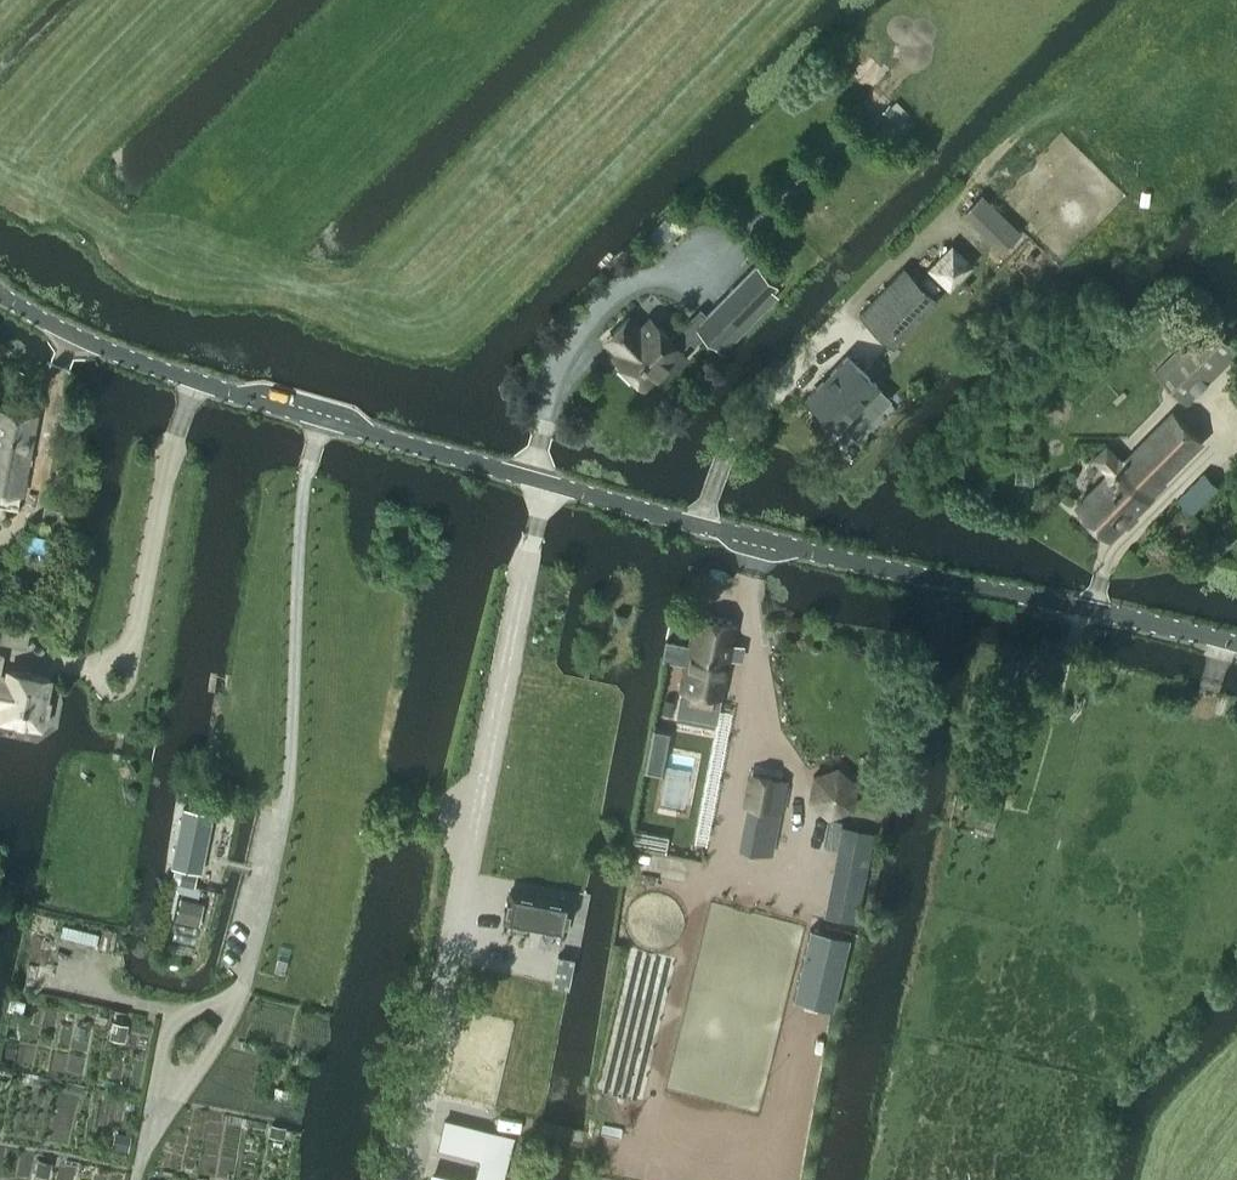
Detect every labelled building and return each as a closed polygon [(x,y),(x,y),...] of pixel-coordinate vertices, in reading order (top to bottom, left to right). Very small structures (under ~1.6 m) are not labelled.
[(889,104),(880,113),(897,130),(905,122),(889,104)] [(1011,240),(1021,230),(982,192),(965,210),(1001,244),(1008,237),(1011,240)] [(948,290),(974,263),(951,241),(926,268),(948,290)] [(650,319),(641,327),(629,316),(612,332),(616,336),(609,343),(618,351),(614,355),(621,363),(618,367),(632,380),(635,377),(643,384),(665,362),(673,370),(687,356),(680,350),(690,340),(694,344),(703,335),(721,353),(778,296),(773,290),(777,286),(754,264),(697,321),(691,316),(670,338),(650,319)] [(893,346),(937,301),(903,268),(859,314),(893,346)] [(1236,354),(1236,349),(1208,320),(1156,372),(1187,404),(1236,354)] [(847,356),(806,398),(836,427),(841,422),(854,435),(877,411),(864,398),(877,385),(847,356)] [(18,507),(21,492),(22,493),(36,414),(0,407),(0,504),(18,507)] [(1163,481),(1202,441),(1173,412),(1124,462),(1107,445),(1095,458),(1110,472),(1078,504),(1105,532),(1110,537),(1164,482),(1163,481)] [(1205,472),(1178,499),(1192,513),(1219,486),(1205,472)] [(1223,532),(1213,540),(1223,553),(1233,545),(1223,532)] [(664,655),(664,659),(665,659),(685,663),(680,690),(720,698),(728,657),(741,660),(743,649),(730,646),(735,623),(694,615),(688,646),(670,642),(668,642),(667,642),(664,655)] [(0,674),(0,703),(1,703),(0,707),(0,718),(40,726),(50,677),(7,669),(6,675),(0,674)] [(812,773),(806,800),(827,817),(852,809),(858,782),(837,764),(812,773)] [(783,813),(790,780),(748,772),(742,805),(783,813)] [(976,816),(973,830),(992,835),(996,820),(997,820),(1002,799),(984,795),(979,816),(976,816)] [(218,817),(189,811),(177,868),(206,874),(218,817)] [(634,830),(631,845),(647,848),(650,833),(634,830)] [(856,853),(843,917),(854,919),(867,855),(856,853)] [(504,910),(504,911),(506,912),(504,920),(563,931),(565,923),(567,923),(567,922),(565,922),(567,911),(569,912),(569,911),(567,910),(569,901),(510,890),(508,899),(506,899),(506,900),(508,900),(506,911),(504,910)] [(793,1000),(832,1009),(850,937),(810,928),(793,1000)] [(109,1035),(125,1038),(128,1024),(112,1021),(109,1035)] [(211,1029),(201,1022),(193,1036),(203,1042),(211,1029)] [(510,1137),(443,1121),(440,1136),(491,1149),(484,1179),(500,1179),(510,1137)] [(268,1135),(284,1138),(286,1126),(271,1123),(268,1135)] [(128,1150),(131,1134),(114,1131),(111,1147),(128,1150)] [(34,1173),(48,1176),(52,1162),(38,1158),(34,1173)]
